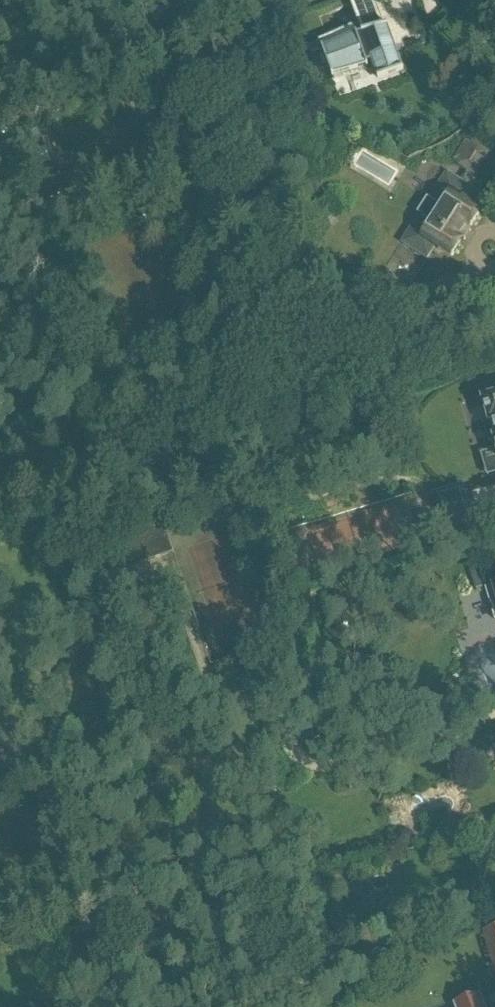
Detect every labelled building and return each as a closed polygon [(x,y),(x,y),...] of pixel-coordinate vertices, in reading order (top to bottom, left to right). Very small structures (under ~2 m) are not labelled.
[(389,77),(405,72),(389,28),(386,29),(375,0),(362,0),(351,4),(363,38),(359,40),(355,30),(320,43),(334,82),(369,69),(367,66),(373,63),(379,81),(389,77)] [(472,140),(457,164),(475,176),(491,152),(472,140)] [(448,171),(408,233),(402,243),(429,261),(435,250),(449,259),(481,210),(467,200),(474,188),(448,171)] [(494,442),(494,395),(482,398),(489,421),(484,422),(489,439),(494,438),(494,442)] [(111,547),(119,570),(174,553),(166,528),(147,534),(147,535),(111,547)] [(489,586),(482,563),(470,566),(477,589),(477,590),(486,588),(494,617),(494,584),(489,586)] [(486,935),(494,967),(494,932),(486,935)]
